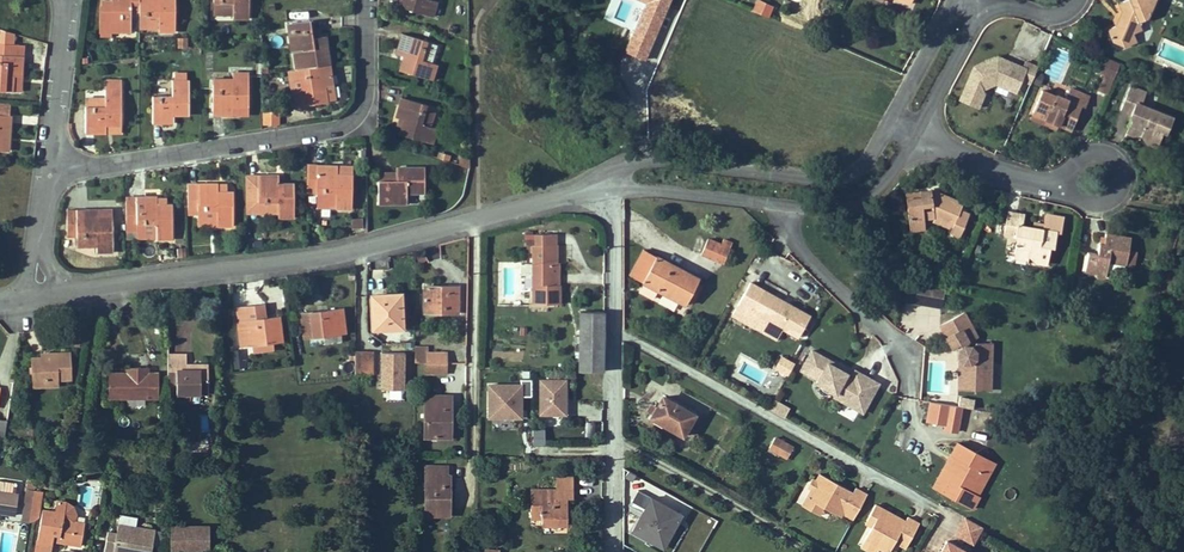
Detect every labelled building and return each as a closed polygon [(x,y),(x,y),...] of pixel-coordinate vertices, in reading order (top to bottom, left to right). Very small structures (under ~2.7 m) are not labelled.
[(131,11),(139,11),(140,0),(112,0),(112,6),(102,6),(100,6),(100,32),(131,32),(131,29),(131,11)] [(175,0),(140,0),(139,11),(139,15),(141,15),(159,15),(159,28),(175,28),(175,0)] [(249,0),(213,0),(213,2),(215,2),(233,2),(233,18),(249,18),(249,0)] [(435,0),(402,0),(400,6),(432,16),(437,1),(435,0)] [(1156,0),(1127,0),(1118,4),(1123,16),(1120,24),(1107,29),(1112,42),(1117,40),(1123,43),(1124,47),(1137,42),(1134,33),(1142,30),(1139,22),(1148,18),(1156,0)] [(761,14),(765,4),(758,1),(754,11),(761,14)] [(233,15),(233,2),(215,2),(215,15),(233,15)] [(768,17),(772,7),(765,4),(761,14),(768,17)] [(139,15),(139,11),(131,11),(131,29),(139,29),(139,15)] [(159,28),(159,15),(141,15),(141,28),(159,28)] [(330,65),(326,36),(318,37),(313,38),(312,33),(310,20),(288,24),(292,52),(293,52),(302,51),(305,68),(330,65)] [(455,34),(457,27),(451,25),(449,31),(455,34)] [(422,60),(427,42),(427,41),(402,34),(396,53),(404,55),(399,70),(432,80),(437,65),(432,63),(422,60)] [(187,47),(187,38),(178,38),(178,48),(187,47)] [(432,63),(437,45),(427,42),(422,60),(432,63)] [(23,56),(19,55),(19,44),(0,43),(0,90),(12,91),(13,76),(21,76),(23,56)] [(305,68),(302,51),(293,52),(296,70),(305,68)] [(1114,78),(1120,63),(1103,56),(1096,71),(1104,74),(1114,78)] [(1031,84),(1038,67),(1025,62),(1022,67),(1011,63),(1010,65),(1005,63),(1006,60),(998,57),(974,66),(983,89),(996,84),(1007,88),(1009,85),(1018,89),(1022,80),(1031,84)] [(333,85),(330,65),(305,68),(288,71),(294,106),(327,101),(327,99),(325,86),(333,85)] [(983,89),(974,66),(960,99),(979,108),(986,92),(983,89)] [(188,115),(189,67),(173,67),(172,97),(153,96),(152,122),(173,123),(173,114),(188,115)] [(249,107),(249,73),(233,73),(233,79),(232,89),(213,88),(213,114),(233,115),(233,107),(249,107)] [(1039,85),(1043,77),(1037,74),(1034,83),(1039,85)] [(1107,94),(1114,78),(1104,74),(1098,91),(1107,94)] [(21,92),(21,76),(13,76),(12,91),(21,92)] [(232,89),(233,79),(214,79),(213,88),(232,89)] [(122,125),(122,81),(105,81),(105,98),(105,107),(86,107),(86,133),(106,133),(106,132),(106,125),(121,125),(122,125)] [(335,98),(333,85),(325,86),(327,99),(335,98)] [(1167,133),(1173,118),(1141,105),(1146,93),(1130,86),(1121,110),(1134,115),(1127,130),(1141,136),(1148,139),(1147,142),(1157,146),(1163,132),(1167,133)] [(1075,132),(1085,108),(1087,109),(1092,98),(1070,89),(1066,99),(1057,95),(1056,96),(1055,100),(1049,97),(1051,94),(1042,90),(1033,113),(1047,119),(1046,120),(1058,125),(1075,132)] [(430,126),(421,123),(427,104),(402,97),(396,117),(399,118),(404,119),(402,126),(399,134),(432,143),(437,128),(430,126)] [(105,107),(105,98),(86,98),(86,107),(105,107)] [(11,115),(10,115),(10,104),(0,103),(0,150),(1,150),(2,135),(10,136),(11,115)] [(248,115),(249,107),(233,107),(233,115),(248,115)] [(278,123),(278,111),(264,111),(264,123),(278,123)] [(430,126),(434,113),(425,111),(421,123),(430,126)] [(1047,119),(1033,113),(1031,118),(1056,129),(1058,125),(1046,120),(1047,119)] [(1139,139),(1141,136),(1127,130),(1126,134),(1139,139)] [(9,151),(10,136),(2,135),(1,150),(9,151)] [(469,168),(469,156),(461,156),(461,165),(469,168)] [(352,209),(353,175),(337,174),(338,166),(307,165),(306,191),(317,192),(321,192),(321,195),(317,195),(317,207),(336,207),(336,208),(352,209)] [(353,175),(353,166),(338,166),(337,174),(353,175)] [(425,192),(425,167),(396,168),(396,175),(396,180),(378,180),(378,203),(407,203),(407,192),(425,192)] [(294,217),(294,183),(279,183),(279,175),(245,175),(246,212),(278,212),(278,217),(294,217)] [(234,226),(233,191),(226,191),(218,191),(218,184),(187,184),(188,214),(198,214),(198,210),(217,210),(217,225),(217,226),(234,226)] [(969,214),(960,210),(963,204),(940,194),(937,199),(932,197),(931,190),(920,192),(920,197),(907,199),(906,199),(909,225),(910,225),(924,224),(924,219),(933,217),(936,219),(953,226),(951,229),(949,234),(958,238),(969,214)] [(940,194),(931,190),(932,197),(937,199),(940,194)] [(173,239),(172,204),(166,204),(157,205),(157,198),(157,196),(126,197),(126,231),(138,231),(138,238),(157,238),(156,239),(173,239)] [(112,217),(112,209),(97,210),(97,218),(112,217)] [(113,252),(112,217),(97,218),(97,210),(67,210),(67,236),(77,236),(97,236),(97,246),(97,252),(113,252)] [(217,225),(217,210),(198,210),(199,225),(217,225)] [(1054,248),(1057,233),(1061,233),(1064,218),(1046,215),(1044,225),(1043,229),(1033,228),(1022,226),(1024,215),(1008,212),(1004,235),(1017,238),(1014,253),(1029,256),(1037,257),(1036,262),(1047,264),(1050,247),(1054,248)] [(363,227),(362,219),(351,220),(352,228),(363,227)] [(953,226),(936,219),(935,222),(951,229),(953,226)] [(138,238),(138,231),(126,231),(126,239),(138,239),(138,238)] [(533,240),(532,231),(523,233),(524,241),(533,240)] [(556,264),(556,245),(555,245),(555,234),(536,234),(536,245),(527,245),(527,253),(533,253),(533,263),(533,275),(533,304),(560,304),(560,285),(552,285),(552,264),(556,264)] [(1105,237),(1104,245),(1099,244),(1097,254),(1088,252),(1085,270),(1096,272),(1097,274),(1097,276),(1099,277),(1101,278),(1103,277),(1105,276),(1107,272),(1123,275),(1124,272),(1127,272),(1129,270),(1130,267),(1130,265),(1128,263),(1126,263),(1129,250),(1131,238),(1106,234),(1105,237)] [(97,246),(97,236),(77,236),(77,246),(97,246)] [(725,260),(732,241),(723,238),(721,242),(708,237),(703,252),(725,260)] [(245,248),(245,239),(236,240),(237,248),(245,248)] [(186,257),(185,248),(177,249),(178,257),(186,257)] [(687,304),(701,278),(644,248),(635,265),(643,269),(638,277),(644,280),(658,288),(687,304)] [(1133,264),(1135,251),(1129,250),(1126,263),(1128,263),(1133,264)] [(428,260),(424,253),(419,254),(417,257),(419,263),(428,260)] [(1028,262),(1029,256),(1014,253),(1013,259),(1028,262)] [(533,275),(533,263),(521,263),(521,275),(533,275)] [(630,273),(638,277),(643,269),(635,265),(630,273)] [(658,288),(644,280),(638,290),(653,298),(658,288)] [(810,314),(750,281),(733,314),(756,326),(762,315),(799,335),(810,314)] [(930,305),(933,286),(909,282),(906,301),(930,305)] [(458,311),(458,286),(425,286),(425,313),(446,313),(446,310),(458,311)] [(941,307),(944,288),(933,286),(930,305),(941,307)] [(402,327),(401,294),(372,295),(374,328),(402,327)] [(265,318),(264,304),(246,306),(248,321),(265,318)] [(248,321),(246,306),(246,307),(237,308),(236,308),(241,345),(253,344),(272,342),(282,340),(279,317),(265,318),(248,321)] [(345,332),(342,308),(301,314),(304,337),(345,332)] [(603,371),(604,311),(580,311),(580,336),(579,341),(579,371),(603,371)] [(959,350),(959,351),(958,355),(959,357),(960,360),(960,361),(959,362),(958,389),(982,390),(983,364),(991,364),(992,343),(976,343),(974,338),(977,336),(964,313),(940,326),(952,347),(956,345),(959,350)] [(84,346),(87,332),(76,330),(74,345),(84,346)] [(273,350),(272,342),(253,344),(254,352),(273,350)] [(446,363),(446,353),(427,353),(427,347),(415,346),(415,362),(446,363)] [(380,387),(405,389),(407,351),(382,349),(380,387)] [(812,349),(801,369),(819,379),(817,382),(837,392),(849,399),(854,390),(870,399),(880,381),(856,368),(853,374),(829,361),(830,359),(812,349)] [(240,361),(239,350),(233,351),(235,369),(244,368),(243,360),(240,361)] [(369,374),(369,351),(355,351),(355,374),(369,374)] [(72,378),(71,353),(48,354),(48,357),(42,357),(31,358),(32,386),(47,385),(46,379),(57,379),(72,378)] [(208,383),(208,370),(187,370),(187,365),(186,354),(168,354),(168,385),(177,385),(177,393),(190,393),(201,393),(201,383),(208,383)] [(787,373),(793,360),(781,354),(775,366),(787,373)] [(446,373),(446,363),(427,363),(427,373),(446,373)] [(993,391),(1000,391),(1001,364),(994,363),(993,391)] [(991,390),(991,364),(983,364),(982,390),(991,390)] [(159,398),(159,372),(148,373),(148,367),(135,367),(135,373),(127,373),(109,373),(108,399),(159,398)] [(565,379),(539,379),(539,414),(565,413),(565,379)] [(522,384),(489,385),(488,419),(522,419),(522,384)] [(864,411),(870,399),(854,390),(849,399),(837,392),(835,395),(864,411)] [(190,402),(190,393),(177,393),(177,402),(190,402)] [(681,433),(694,411),(662,393),(649,415),(681,433)] [(450,421),(450,396),(426,396),(426,437),(448,437),(448,421),(450,421)] [(769,408),(783,416),(789,405),(775,397),(769,408)] [(929,400),(926,419),(944,422),(944,427),(956,429),(960,405),(929,400)] [(532,428),(532,442),(545,442),(545,427),(532,428)] [(789,456),(794,446),(776,436),(771,447),(789,456)] [(957,439),(946,459),(953,463),(940,488),(972,505),(978,493),(977,492),(969,488),(987,455),(957,439)] [(994,460),(987,455),(969,488),(977,492),(994,460)] [(932,483),(940,488),(953,463),(946,459),(932,483)] [(447,503),(447,486),(450,486),(450,476),(447,476),(447,467),(426,466),(425,515),(449,515),(449,503),(447,503)] [(853,482),(851,487),(820,470),(806,495),(823,505),(837,513),(840,508),(853,515),(867,489),(853,482)] [(35,489),(36,478),(28,477),(26,488),(35,489)] [(567,505),(567,499),(573,499),(573,479),(556,478),(556,490),(538,490),(538,493),(535,493),(535,490),(531,490),(531,518),(542,518),(542,524),(567,524),(567,509),(564,509),(564,505),(567,505)] [(17,483),(0,480),(0,491),(15,494),(17,483)] [(32,506),(35,490),(28,489),(22,519),(30,520),(32,506)] [(39,507),(41,491),(35,490),(32,506),(39,507)] [(18,494),(15,494),(0,491),(0,512),(15,515),(18,494)] [(682,510),(650,492),(630,528),(663,546),(682,510)] [(818,513),(823,505),(806,495),(801,504),(818,513)] [(63,513),(65,502),(57,501),(56,512),(63,513)] [(82,540),(84,523),(74,522),(76,514),(73,507),(66,502),(65,502),(63,513),(56,512),(42,510),(37,544),(52,547),(53,540),(54,534),(59,535),(58,541),(72,543),(73,539),(82,540)] [(905,513),(903,517),(874,502),(864,521),(871,525),(864,537),(878,545),(886,549),(893,536),(899,540),(897,544),(904,548),(919,521),(905,513)] [(37,517),(39,507),(32,506),(30,520),(37,517)] [(135,527),(137,518),(120,515),(118,524),(135,527)] [(956,533),(972,542),(982,526),(965,516),(956,533)] [(168,525),(161,525),(161,532),(135,527),(118,524),(117,533),(108,532),(104,551),(114,551),(121,551),(151,551),(152,545),(161,548),(167,549),(168,525)] [(210,551),(210,526),(171,526),(171,551),(210,551)] [(968,548),(946,536),(938,551),(966,551),(968,548)] [(874,551),(878,545),(864,537),(860,544),(874,551)]
